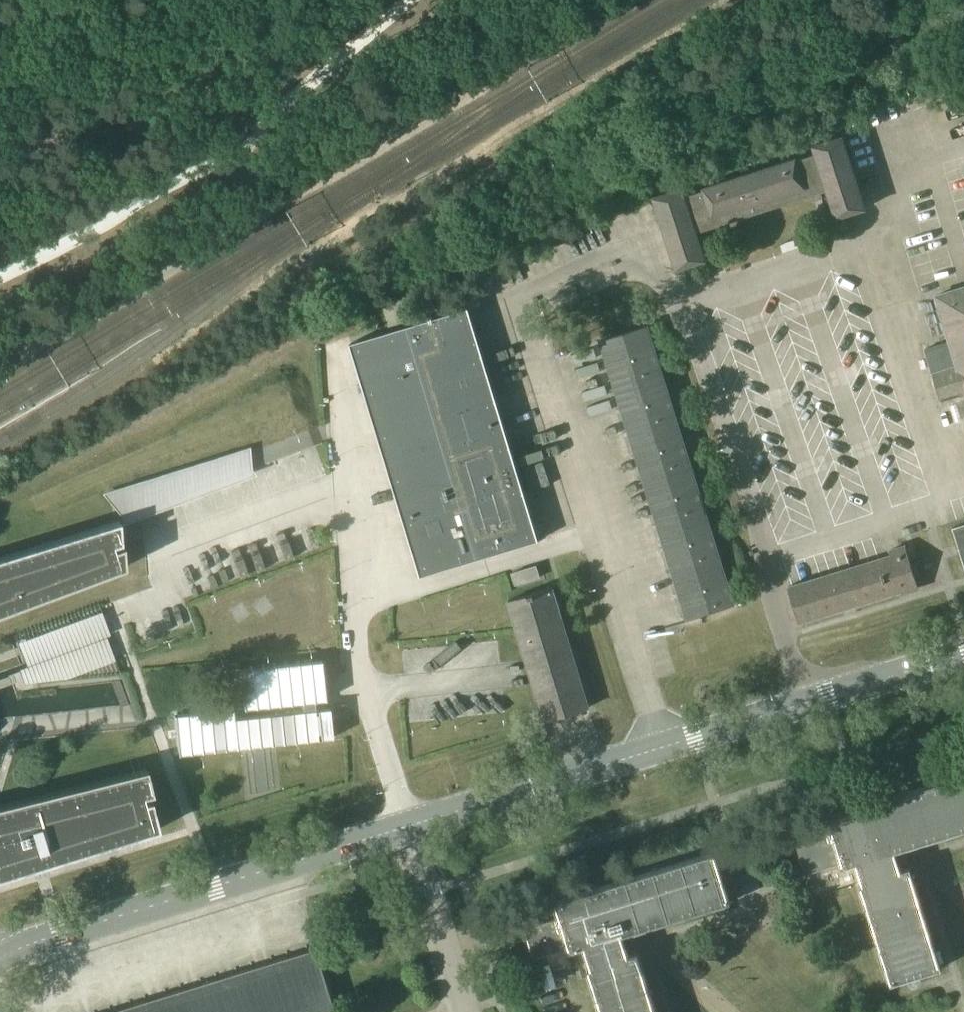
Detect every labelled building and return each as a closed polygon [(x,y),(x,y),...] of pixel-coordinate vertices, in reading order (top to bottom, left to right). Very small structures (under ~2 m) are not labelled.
[(813,145),(816,153),(797,159),(797,157),(704,187),(704,189),(686,195),(683,187),(654,196),(677,269),(706,259),(698,231),(704,229),(706,236),(715,233),(713,227),(812,194),(814,201),(823,198),(821,191),(827,189),(836,217),(866,208),(843,135),(813,145)] [(940,308),(951,341),(925,348),(940,397),(959,391),(960,396),(963,395),(963,287),(937,295),(940,308)] [(421,575),(480,557),(539,539),(468,308),(351,343),(421,575)] [(600,340),(637,457),(687,618),(735,603),(648,325),(600,340)] [(125,567),(124,545),(116,548),(114,544),(121,542),(121,540),(120,540),(120,533),(121,533),(120,531),(119,523),(120,523),(120,520),(0,557),(0,614),(125,567)] [(953,528),(963,563),(963,524),(953,528)] [(844,609),(851,607),(854,606),(854,605),(919,585),(906,545),(890,550),(891,555),(788,586),(790,591),(790,592),(792,600),(793,601),(795,607),(795,608),(797,617),(798,617),(799,622),(843,609),(844,609)] [(537,565),(513,573),(516,585),(541,577),(537,565)] [(553,587),(509,600),(545,721),(589,707),(553,587)] [(234,718),(234,717),(233,709),(198,713),(189,714),(189,710),(181,711),(182,714),(179,715),(175,715),(175,717),(175,719),(175,723),(176,730),(177,738),(178,748),(179,753),(182,753),(186,753),(194,752),(198,751),(206,750),(209,750),(217,749),(221,749),(229,748),(233,748),(241,747),(244,746),(252,746),(256,745),(263,744),(267,744),(275,743),(279,743),(287,742),(290,742),(298,741),(302,740),(309,740),(315,739),(322,738),(328,738),(333,737),(332,731),(332,726),(331,721),(331,718),(330,715),(330,708),(323,709),(315,710),(315,709),(315,708),(314,701),(326,699),(324,684),(324,683),(323,675),(322,661),(240,669),(242,691),(242,692),(242,693),(244,708),(302,701),(302,702),(303,709),(303,710),(303,711),(294,712),(234,718)] [(35,867),(34,862),(43,859),(45,864),(159,829),(152,799),(146,801),(144,795),(153,793),(153,791),(152,792),(150,785),(151,784),(147,768),(0,805),(0,878),(35,867)] [(943,836),(963,830),(963,774),(828,816),(833,833),(798,844),(806,873),(842,862),(843,867),(856,863),(862,882),(860,883),(892,983),(942,968),(911,867),(901,869),(896,851),(943,836)] [(638,951),(629,954),(623,935),(731,901),(716,851),(556,901),(560,917),(525,928),(534,957),(570,946),(571,951),(584,947),(590,966),(588,967),(602,1011),(657,1011),(638,951)] [(336,1008),(317,948),(110,1011),(324,1011),(336,1008)]
